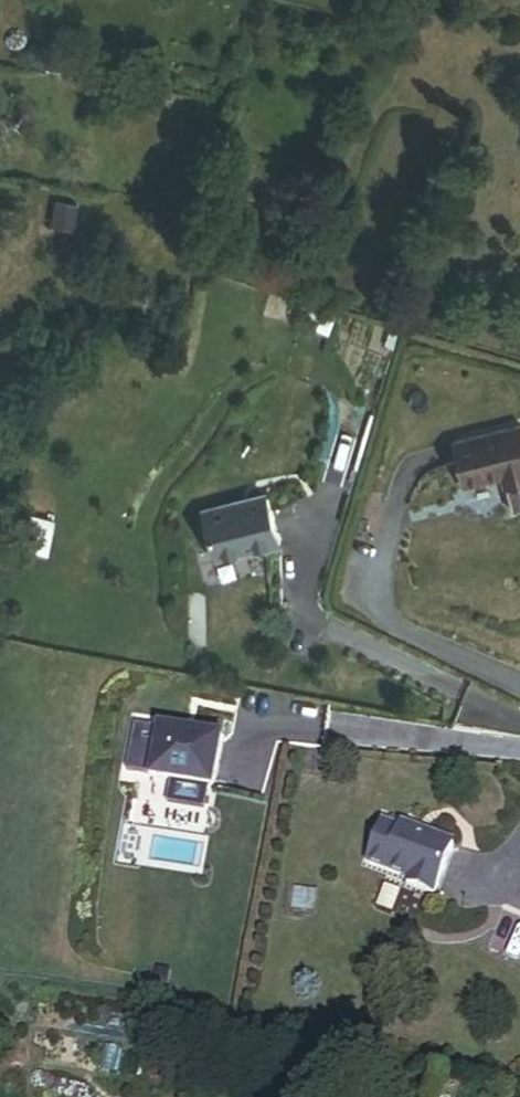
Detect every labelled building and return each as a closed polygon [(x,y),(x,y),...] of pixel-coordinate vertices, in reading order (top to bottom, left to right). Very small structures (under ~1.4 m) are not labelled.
[(450,444),(461,490),(500,481),(502,492),(519,488),(519,428),(450,444)] [(262,488),(198,506),(212,553),(251,542),(252,546),(277,538),(262,488)] [(19,541),(94,569),(106,537),(86,531),(86,527),(30,516),(29,522),(9,519),(6,537),(1,580),(23,582),(24,568),(15,566),(19,541)] [(224,736),(156,725),(147,777),(215,789),(224,736)] [(407,885),(434,895),(454,844),(402,824),(400,829),(383,823),(367,863),(409,880),(407,885)]
